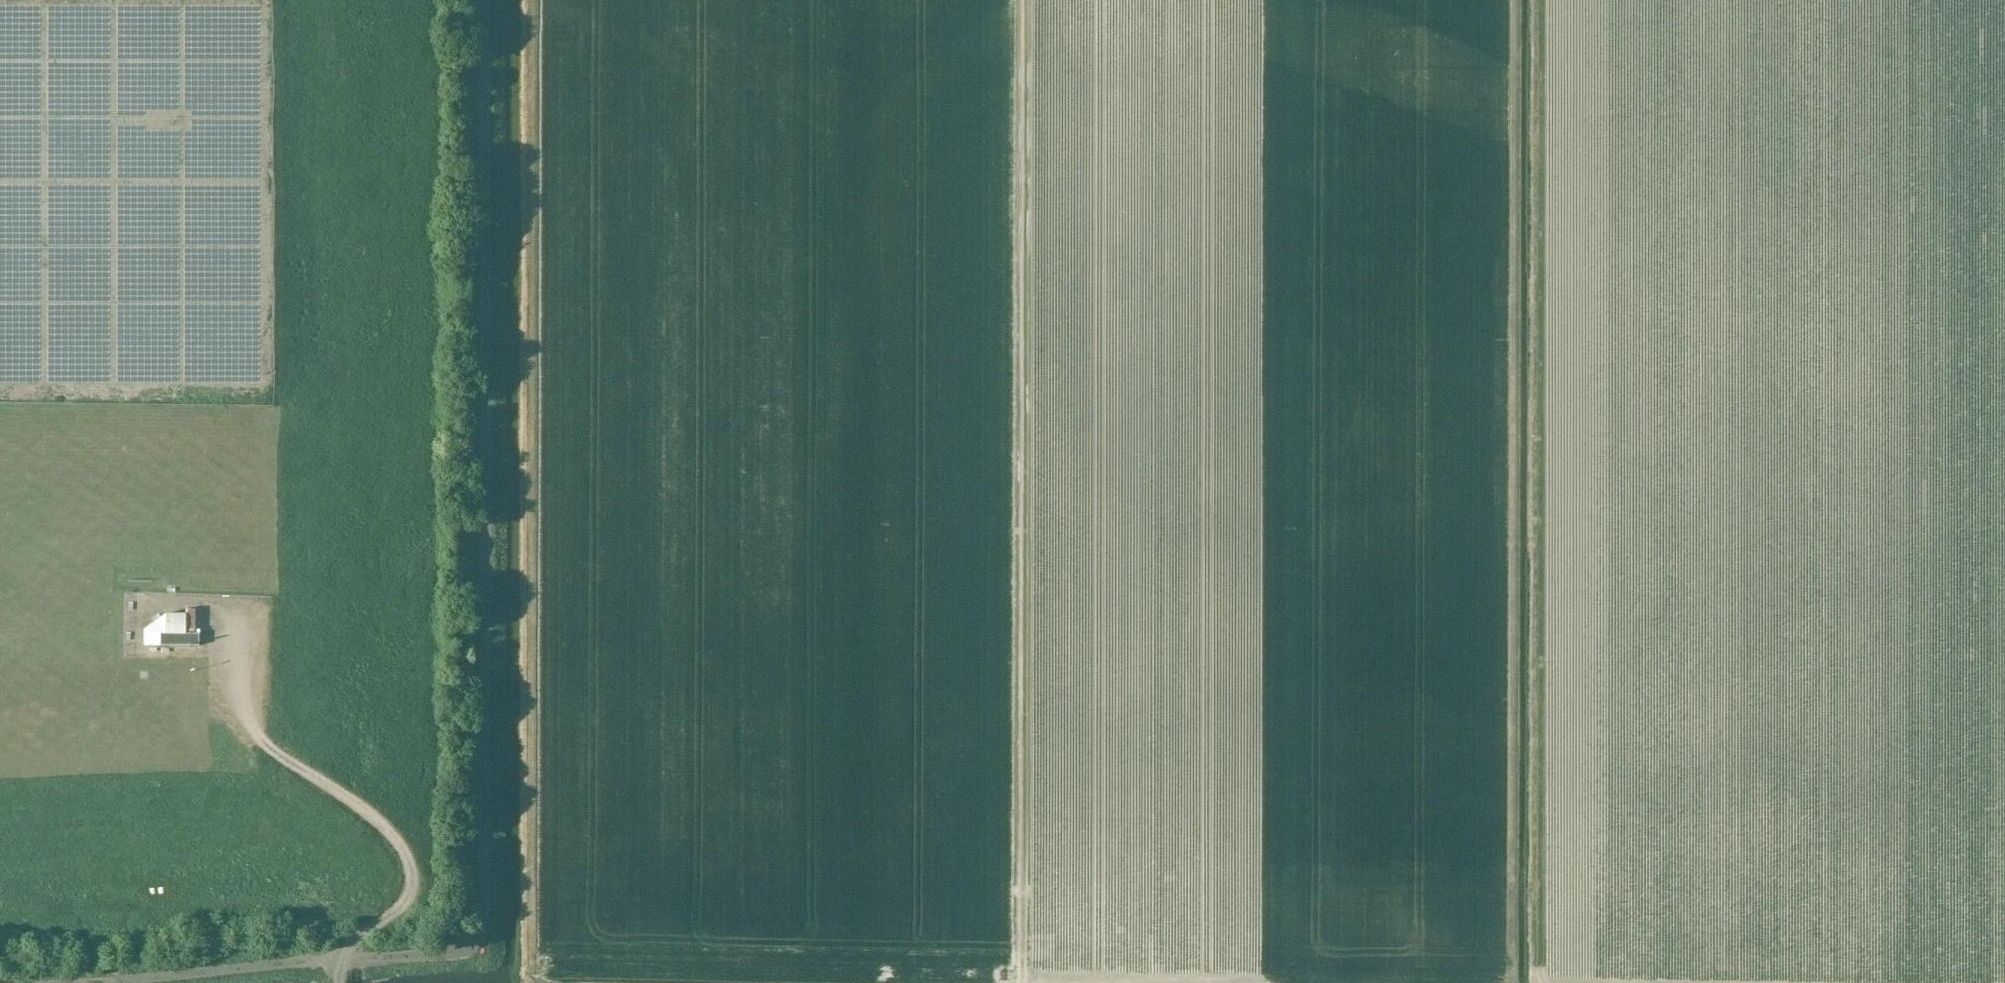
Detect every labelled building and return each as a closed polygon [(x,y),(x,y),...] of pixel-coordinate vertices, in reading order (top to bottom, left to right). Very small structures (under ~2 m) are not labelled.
[(146,640),(145,629),(171,629),(171,611),(128,612),(128,641),(146,640)] [(162,634),(161,646),(199,646),(200,635),(162,634)]
